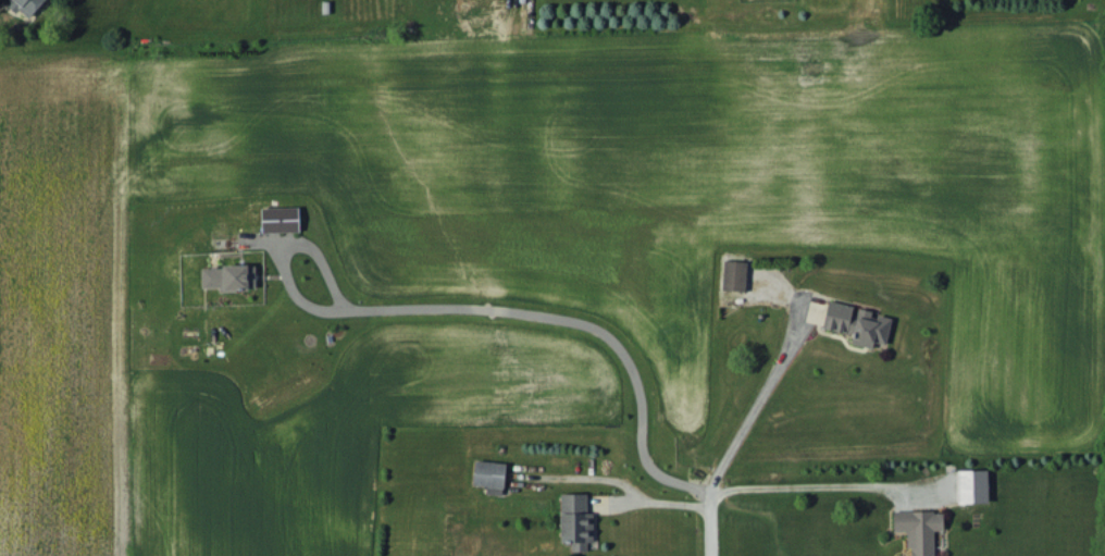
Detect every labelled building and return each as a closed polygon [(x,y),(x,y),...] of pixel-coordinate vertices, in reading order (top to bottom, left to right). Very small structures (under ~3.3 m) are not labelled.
[(11,1),(7,5),(16,13),(19,9),(28,18),(45,0),(10,0),(11,1)] [(299,231),(298,207),(262,208),(262,232),(299,231)] [(746,261),(723,260),(722,290),(744,291),(746,261)] [(202,287),(219,287),(219,290),(255,289),(255,265),(202,266),(202,287)] [(891,318),(874,314),(874,311),(855,307),(855,306),(827,300),(822,327),(852,334),(850,343),(872,348),(873,341),(885,344),(891,318)] [(505,462),(474,461),(473,485),(486,485),(486,494),(503,495),(505,462)] [(987,470),(957,470),(957,503),(988,502),(987,470)] [(587,493),(560,493),(561,542),(572,541),(572,551),(587,551),(587,542),(593,541),(593,512),(587,512),(587,493)] [(907,531),(906,547),(911,547),(910,555),(934,555),(934,530),(943,530),(943,511),(893,511),(893,531),(907,531)]
